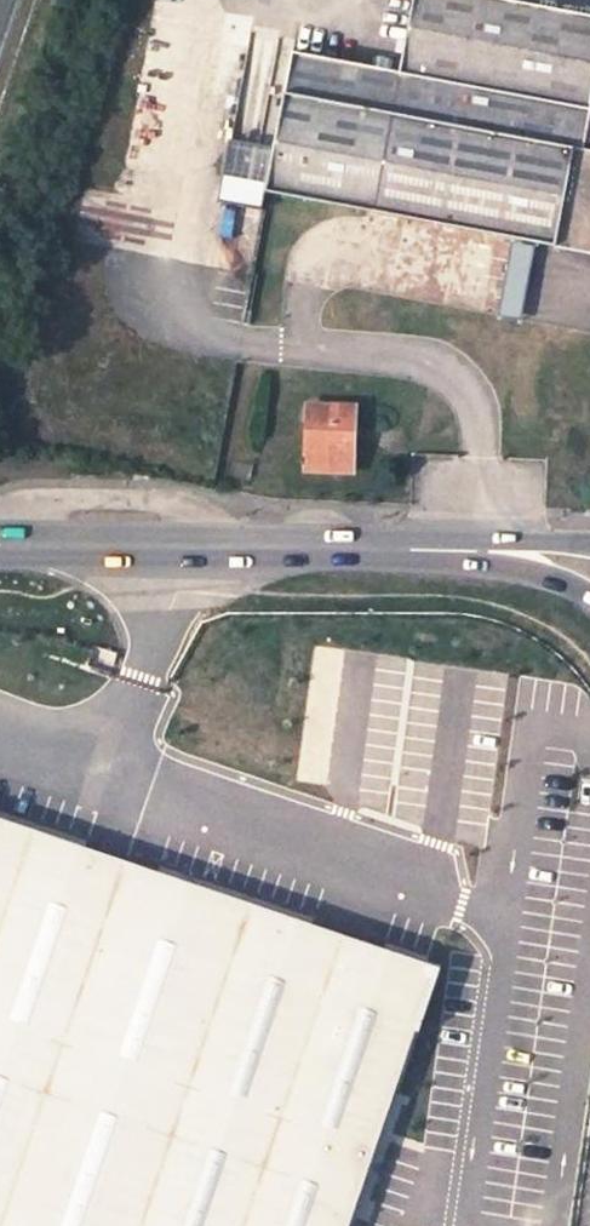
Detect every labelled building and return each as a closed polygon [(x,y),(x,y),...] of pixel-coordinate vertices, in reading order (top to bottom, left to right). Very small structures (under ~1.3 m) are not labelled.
[(356,65),(277,51),(271,83),(292,87),(270,190),(589,250),(589,150),(584,149),(589,114),(589,15),(507,0),(417,0),(404,74),(356,65)] [(281,34),(277,51),(356,65),(360,51),(281,34)] [(512,241),(498,316),(519,320),(533,245),(512,241)] [(358,407),(312,405),(310,468),(355,471),(358,407)] [(432,968),(0,821),(0,1225),(346,1225),(432,968)]
